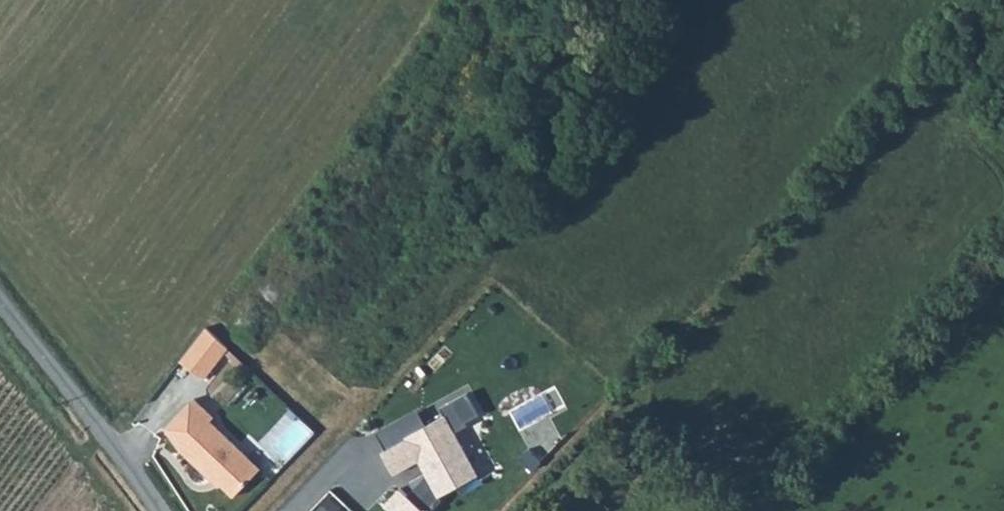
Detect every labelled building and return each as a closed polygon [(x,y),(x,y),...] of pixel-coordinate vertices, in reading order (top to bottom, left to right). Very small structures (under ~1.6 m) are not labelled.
[(181,362),(204,380),(229,348),(207,328),(181,362)] [(385,453),(399,479),(423,466),(428,476),(412,496),(405,490),(391,506),(397,510),(433,510),(443,499),(481,478),(456,431),(482,417),(470,396),(446,409),(451,418),(385,453)] [(260,469),(209,419),(214,416),(196,400),(170,430),(180,449),(210,478),(214,478),(233,496),(260,469)]
